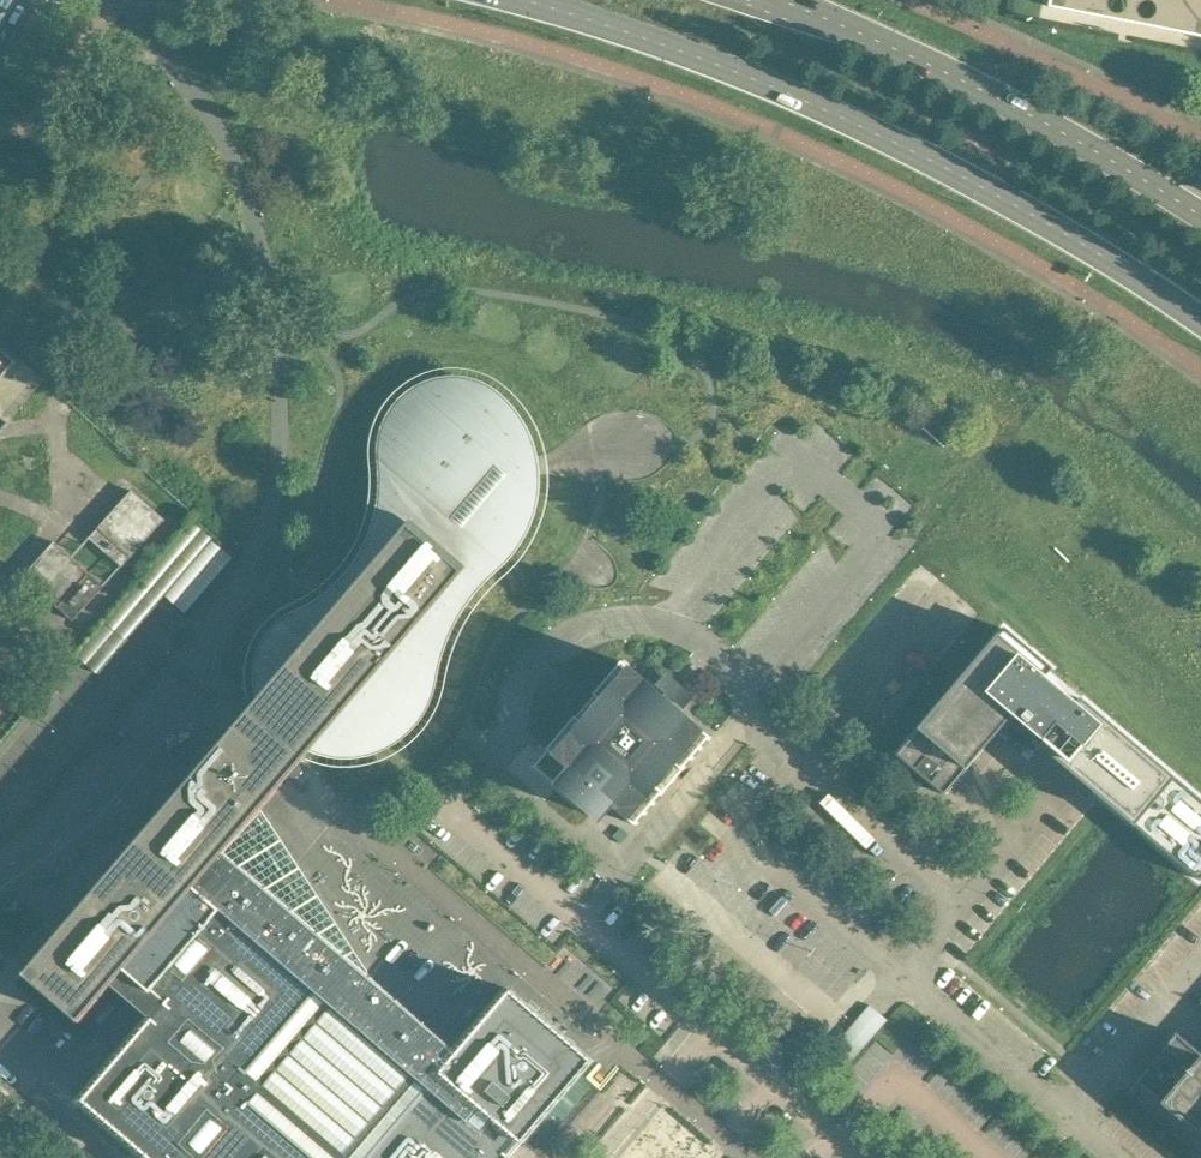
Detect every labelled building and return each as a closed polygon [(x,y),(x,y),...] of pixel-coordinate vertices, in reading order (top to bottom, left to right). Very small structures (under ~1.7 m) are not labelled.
[(1050,8),(1200,37),(1200,0),(1052,0),(1050,8)] [(439,345),(405,368),(418,387),(452,364),(439,345)] [(15,363),(14,362),(15,361),(0,348),(0,381),(15,363)] [(587,1068),(594,1060),(511,990),(473,1034),(458,1051),(372,978),(262,810),(279,790),(290,777),(291,778),(292,778),(294,778),(296,778),(297,778),(299,777),(300,776),(301,775),(302,774),(303,773),(303,771),(303,770),(303,768),(302,767),(301,765),(301,764),(316,745),(329,749),(338,752),(339,752),(346,753),(353,753),(358,752),(365,751),(372,750),(378,748),(384,745),(391,742),(397,738),(402,734),(407,730),(411,726),(414,723),(416,719),(419,716),(421,712),(423,708),(425,705),(428,699),(429,695),(431,689),(431,686),(432,681),(433,676),(435,668),(437,658),(439,649),(442,642),(445,634),(447,629),(450,624),(454,616),(458,609),(463,601),(467,596),(471,590),(476,585),(480,580),(485,576),(492,570),(499,563),(505,556),(511,549),(515,543),(518,540),(521,533),(524,527),(526,522),(528,517),(530,512),(531,506),(532,500),(533,494),(534,489),(534,483),(534,477),(533,472),(533,467),(532,461),(530,455),(529,449),(526,442),(525,438),(522,432),(519,427),(516,423),(512,416),(509,413),(506,409),(501,404),(498,401),(495,398),(490,394),(484,391),(479,388),(475,386),(471,385),(467,384),(461,382),(457,382),(453,382),(447,382),(441,382),(438,383),(433,384),(428,385),(424,387),(419,389),(415,391),(411,394),(408,396),(404,399),(401,402),(398,406),(395,410),(393,413),(391,416),(389,420),(387,425),(386,428),(384,432),(383,438),(382,442),(382,445),(382,449),(382,452),(382,455),(383,460),(384,468),(385,473),(385,479),(385,486),(385,493),(385,500),(384,505),(384,510),(382,518),(381,523),(379,529),(377,535),(374,542),(372,548),(368,555),(366,560),(362,565),(358,571),(355,575),(351,580),(349,583),(345,587),(341,591),(333,597),(328,601),(324,604),(316,609),(306,614),(295,619),(290,622),(285,626),(282,628),(279,631),(275,635),(273,638),(270,643),(267,648),(266,651),(264,655),(263,660),(262,663),(262,667),(261,671),(262,675),(262,679),(262,683),(263,685),(264,689),(265,693),(245,717),(244,716),(243,716),(240,716),(238,716),(237,717),(236,717),(234,718),(234,719),(233,721),(232,722),(232,723),(232,725),(233,727),(233,728),(234,730),(223,743),(25,974),(81,1022),(112,986),(152,1020),(83,1100),(151,1157),(510,1157),(514,1153),(513,1152),(525,1138),(526,1139),(587,1068)] [(8,423),(0,417),(0,433),(8,423)] [(165,520),(132,491),(130,492),(132,493),(93,537),(92,536),(90,537),(124,566),(125,565),(123,564),(162,520),(163,522),(165,520)] [(201,502),(78,634),(110,663),(117,655),(108,647),(156,596),(166,605),(162,610),(176,623),(188,610),(162,585),(222,521),(201,502)] [(101,587),(55,545),(56,544),(55,543),(24,577),(25,579),(26,577),(72,619),(71,620),(72,621),(103,587),(102,586),(101,587)] [(1082,698),(1077,703),(1045,677),(1053,668),(1005,628),(898,754),(945,794),(1014,713),(1022,720),(1010,735),(1024,747),(1037,731),(1044,738),(1039,743),(1200,880),(1200,798),(1082,698)] [(706,745),(712,737),(654,687),(624,662),(593,699),(582,711),(549,750),(569,767),(568,768),(564,766),(560,766),(556,767),(554,771),(553,775),(554,779),(556,782),(555,783),(594,817),(608,800),(637,825),(680,775),(684,770),(706,745)] [(499,736),(486,749),(501,764),(514,751),(499,736)] [(849,1071),(888,1023),(871,1008),(831,1056),(849,1071)] [(1177,1032),(1137,1080),(1138,1081),(1139,1081),(1200,1134),(1200,1053),(1177,1032)]
